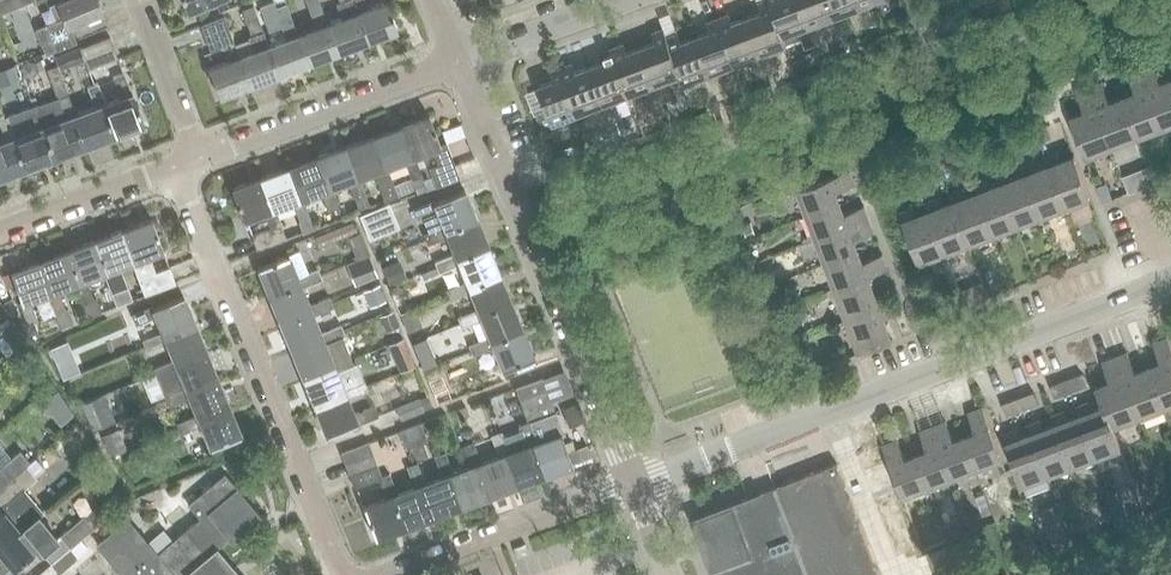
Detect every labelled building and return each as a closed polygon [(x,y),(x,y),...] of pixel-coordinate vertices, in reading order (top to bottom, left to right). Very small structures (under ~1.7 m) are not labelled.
[(34,0),(0,0),(0,14),(34,0)] [(59,2),(48,7),(54,22),(44,26),(45,28),(34,32),(43,55),(54,51),(76,42),(69,25),(101,12),(96,0),(64,0),(59,2)] [(187,11),(215,0),(182,0),(187,11)] [(308,64),(338,53),(327,25),(328,25),(322,10),(322,11),(318,0),(306,0),(311,15),(317,29),(297,36),(308,64)] [(369,42),(353,0),(341,0),(347,17),(328,25),(327,25),(338,53),(369,42)] [(369,42),(399,31),(388,2),(369,9),(366,0),(353,0),(369,42)] [(746,18),(767,73),(777,69),(771,51),(786,45),(783,36),(782,36),(769,0),(765,0),(757,3),(760,12),(746,18)] [(782,36),(783,36),(797,31),(804,49),(815,45),(798,0),(769,0),(782,36)] [(833,17),(827,0),(798,0),(815,45),(825,41),(818,22),(833,17)] [(833,17),(848,11),(855,29),(866,25),(856,0),(827,0),(833,17)] [(866,25),(876,21),(869,3),(877,0),(856,0),(866,25)] [(284,41),(268,47),(278,75),(308,64),(297,36),(296,36),(285,3),(273,7),(284,41)] [(727,14),(717,18),(734,64),(750,58),(757,77),(767,73),(746,18),(731,23),(727,14)] [(252,37),(257,51),(239,58),(249,86),(278,75),(268,47),(263,33),(256,15),(244,20),(251,37),(252,37)] [(228,62),(209,69),(219,97),(249,86),(239,58),(224,18),(203,26),(201,27),(205,39),(207,38),(212,52),(223,48),(228,62)] [(709,31),(694,37),(716,92),(726,88),(719,70),(734,64),(717,18),(706,22),(709,31)] [(655,42),(641,47),(661,102),(671,98),(665,80),(679,75),(680,74),(666,38),(667,37),(663,28),(652,33),(655,42)] [(716,92),(694,37),(680,43),(676,34),(667,37),(666,38),(680,74),(679,75),(683,83),(698,78),(705,96),(716,92)] [(80,49),(83,59),(112,49),(108,38),(80,49)] [(825,41),(815,45),(818,53),(828,49),(825,41)] [(622,44),(612,48),(629,94),(644,88),(651,106),(661,102),(641,47),(626,53),(622,44)] [(60,70),(83,61),(78,47),(54,56),(60,70)] [(604,61),(589,66),(610,122),(620,118),(614,99),(629,94),(612,48),(601,52),(604,61)] [(117,59),(112,49),(83,59),(88,70),(117,59)] [(0,70),(0,80),(7,97),(29,88),(18,63),(0,70)] [(571,63),(560,67),(577,113),(593,107),(600,126),(610,122),(589,66),(575,72),(571,63)] [(1159,82),(1152,63),(1140,68),(1162,128),(1170,125),(1170,77),(1159,82)] [(57,99),(38,106),(46,126),(43,128),(54,158),(83,147),(71,117),(75,115),(57,66),(46,70),(57,99)] [(553,122),(577,113),(560,67),(550,71),(553,80),(538,86),(547,110),(536,114),(544,133),(556,129),(553,122)] [(1162,128),(1140,68),(1127,72),(1134,91),(1121,96),(1137,138),(1162,128)] [(120,98),(105,104),(102,105),(114,136),(144,124),(133,94),(131,94),(123,75),(113,78),(120,98)] [(1137,138),(1121,96),(1108,101),(1101,82),(1088,87),(1111,147),(1137,138)] [(95,108),(75,115),(71,117),(83,147),(114,136),(102,105),(105,104),(98,84),(88,87),(95,108)] [(1111,147),(1088,87),(1076,92),(1083,111),(1069,116),(1084,158),(1111,147)] [(661,102),(651,106),(654,116),(665,112),(661,102)] [(8,117),(16,137),(12,138),(23,169),(54,158),(43,128),(46,126),(38,106),(37,103),(7,114),(8,117)] [(431,116),(401,127),(412,157),(416,155),(434,149),(440,164),(429,168),(436,187),(457,179),(444,144),(442,145),(431,116)] [(23,169),(12,138),(16,137),(8,117),(0,120),(0,127),(5,142),(0,144),(0,178),(23,169)] [(610,122),(613,131),(615,134),(625,130),(624,127),(620,118),(610,122)] [(1047,125),(1035,130),(1039,142),(1051,137),(1047,125)] [(427,185),(416,155),(412,157),(401,127),(373,137),(384,167),(387,166),(405,159),(416,188),(427,185)] [(1039,142),(1035,130),(1023,134),(1027,146),(1039,142)] [(373,137),(345,148),(356,178),(359,176),(378,170),(388,198),(398,194),(387,166),(384,167),(373,137)] [(991,160),(1003,155),(998,144),(987,148),(991,160)] [(345,148),(316,159),(327,189),(331,188),(350,181),(360,208),(370,205),(359,176),(356,178),(345,148)] [(991,160),(987,148),(975,153),(979,164),(991,160)] [(567,159),(565,156),(563,149),(552,153),(555,161),(556,164),(567,159)] [(939,169),(951,165),(947,153),(935,157),(939,169)] [(1044,157),(1047,164),(1048,164),(1064,208),(1090,198),(1073,155),(1059,160),(1057,153),(1044,157)] [(939,169),(935,157),(923,162),(927,173),(939,169)] [(339,209),(331,188),(327,189),(316,159),(289,169),(300,199),(304,197),(321,191),(329,213),(339,209)] [(1040,217),(1064,208),(1048,164),(1047,164),(1035,169),(1032,162),(1020,166),(1023,174),(1024,173),(1040,217)] [(1122,175),(1128,192),(1153,183),(1147,166),(1122,175)] [(289,169),(261,179),(272,209),(274,208),(293,201),(301,222),(300,223),(303,232),(315,227),(304,197),(300,199),(289,169)] [(803,215),(840,202),(835,190),(854,183),(849,169),(794,190),(803,215)] [(885,176),(889,187),(902,183),(897,171),(885,176)] [(1016,226),(1040,217),(1024,173),(1023,174),(1011,178),(1008,171),(996,176),(999,183),(1000,182),(1016,226)] [(286,238),(274,208),(272,209),(261,179),(233,190),(244,219),(265,212),(271,228),(250,236),(255,249),(286,238)] [(972,185),(974,192),(975,191),(991,235),(1016,226),(1000,182),(999,183),(987,187),(984,180),(972,185)] [(1095,186),(1101,202),(1112,198),(1106,182),(1095,186)] [(967,244),(991,235),(975,191),(974,192),(962,196),(960,189),(948,194),(950,201),(951,201),(967,244)] [(438,212),(444,228),(446,233),(478,219),(466,190),(436,202),(435,201),(413,210),(417,220),(438,212)] [(923,203),(926,210),(927,210),(943,254),(967,244),(951,201),(950,201),(938,205),(936,198),(923,203)] [(803,215),(813,239),(868,219),(863,206),(844,213),(840,202),(803,215)] [(360,215),(368,239),(369,239),(397,228),(388,204),(360,215)] [(918,263),(943,254),(927,210),(926,210),(914,215),(911,207),(899,212),(918,263)] [(132,261),(140,283),(138,283),(143,295),(175,283),(168,267),(155,272),(149,256),(163,250),(152,219),(123,230),(134,260),(132,261)] [(458,260),(489,247),(478,219),(446,233),(444,228),(424,236),(429,246),(449,238),(456,255),(458,260)] [(813,239),(822,264),(858,250),(854,239),(873,232),(868,219),(813,239)] [(353,221),(314,236),(318,246),(357,231),(353,221)] [(742,224),(746,236),(755,233),(751,221),(742,224)] [(123,230),(95,240),(106,271),(104,272),(116,305),(131,299),(126,285),(121,287),(114,268),(132,261),(134,260),(123,230)] [(359,231),(347,236),(354,252),(366,247),(359,231)] [(86,279),(104,272),(106,271),(95,240),(67,251),(78,281),(75,282),(88,316),(98,312),(86,279)] [(460,265),(468,283),(469,287),(500,274),(489,247),(458,260),(456,255),(436,263),(437,267),(439,271),(440,273),(460,265)] [(822,264),(831,288),(867,274),(868,275),(887,268),(881,254),(862,261),(858,250),(822,264)] [(67,251),(38,262),(49,292),(48,293),(60,327),(71,323),(58,289),(75,282),(78,281),(67,251)] [(319,268),(308,273),(299,251),(258,268),(270,295),(300,282),(302,287),(323,279),(319,268)] [(376,276),(368,256),(346,265),(354,285),(376,276)] [(29,299),(48,293),(49,292),(38,262),(10,272),(14,284),(20,301),(18,301),(27,325),(37,321),(29,299)] [(382,268),(390,287),(402,282),(394,263),(382,268)] [(437,267),(421,273),(423,278),(439,271),(437,267)] [(6,287),(14,284),(10,272),(1,276),(6,287)] [(512,303),(500,274),(469,287),(468,283),(447,291),(451,300),(471,292),(479,310),(481,315),(512,303)] [(831,288),(843,320),(891,302),(887,292),(875,296),(868,275),(867,274),(831,288)] [(312,310),(314,316),(335,307),(331,296),(310,305),(302,287),(300,282),(270,295),(281,323),(312,310)] [(378,285),(364,292),(370,307),(385,301),(378,285)] [(156,316),(163,332),(165,337),(196,325),(184,295),(154,308),(154,306),(132,314),(136,325),(156,316)] [(891,302),(843,320),(856,354),(892,340),(883,317),(895,313),(891,302)] [(79,322),(88,318),(82,303),(73,307),(79,322)] [(482,320),(490,338),(492,342),(523,329),(512,303),(481,315),(479,310),(459,318),(463,328),(482,320)] [(323,338),(325,343),(346,334),(342,324),(321,333),(314,316),(312,310),(281,323),(292,350),(323,338)] [(379,316),(385,332),(398,327),(392,312),(379,316)] [(409,313),(400,317),(406,332),(421,325),(419,322),(413,324),(409,313)] [(0,329),(18,350),(28,342),(11,319),(0,329)] [(154,347),(162,365),(174,360),(177,365),(207,352),(196,325),(165,337),(163,332),(142,341),(146,350),(154,347)] [(535,358),(523,329),(492,342),(490,338),(470,346),(474,356),(495,348),(504,370),(535,358)] [(1163,408),(1170,405),(1170,349),(1166,337),(1153,342),(1160,361),(1147,366),(1163,408)] [(323,338),(292,350),(304,379),(334,366),(336,371),(356,363),(357,362),(353,352),(332,361),(325,343),(323,338)] [(403,339),(391,343),(402,371),(414,366),(403,339)] [(188,393),(219,380),(207,352),(177,365),(174,360),(162,365),(154,368),(165,396),(186,387),(188,393)] [(1114,357),(1137,418),(1163,408),(1147,366),(1134,371),(1127,352),(1114,357)] [(79,371),(73,356),(56,363),(62,378),(79,371)] [(423,369),(436,364),(433,356),(420,361),(423,369)] [(1111,428),(1112,427),(1137,418),(1114,357),(1102,362),(1109,381),(1094,386),(1102,405),(1111,428)] [(304,379),(315,407),(346,394),(348,399),(369,390),(365,380),(363,381),(356,363),(336,371),(334,366),(304,379)] [(1065,379),(1070,391),(1086,385),(1081,373),(1065,379)] [(542,379),(516,389),(520,399),(546,389),(542,379)] [(1070,391),(1065,379),(1049,385),(1054,397),(1070,391)] [(190,397),(197,415),(199,420),(230,408),(219,380),(188,393),(186,387),(165,396),(169,406),(190,397)] [(433,387),(439,403),(451,398),(445,382),(433,387)] [(546,389),(520,399),(529,423),(554,413),(546,389)] [(54,397),(68,418),(78,412),(64,391),(54,397)] [(1037,403),(1033,392),(1017,398),(1021,409),(1037,403)] [(80,403),(91,430),(113,421),(103,394),(80,403)] [(346,394),(315,407),(327,435),(357,423),(357,425),(379,416),(375,405),(354,414),(348,399),(346,394)] [(426,394),(394,407),(399,420),(431,407),(426,394)] [(1005,415),(1021,409),(1017,398),(1001,404),(1005,415)] [(1120,448),(1112,427),(1111,428),(1102,405),(1090,409),(1087,402),(1075,407),(1078,414),(1095,458),(1120,448)] [(468,414),(465,406),(455,410),(458,418),(468,414)] [(1002,463),(983,411),(982,407),(967,412),(974,431),(963,436),(977,472),(1002,463)] [(199,420),(197,415),(176,424),(180,433),(201,425),(210,447),(241,435),(230,408),(199,420)] [(1095,458),(1078,414),(1066,419),(1063,411),(1051,416),(1054,423),(1070,467),(1095,458)] [(445,413),(434,417),(437,427),(448,423),(445,413)] [(532,445),(543,475),(571,465),(560,435),(562,434),(554,413),(529,423),(536,443),(532,445)] [(977,472),(963,436),(952,440),(945,421),(932,426),(953,481),(977,472)] [(1070,467),(1054,423),(1042,428),(1039,421),(1027,425),(1030,432),(1046,476),(1070,467)] [(420,423),(399,431),(404,444),(425,436),(420,423)] [(536,443),(529,423),(518,426),(520,431),(502,438),(508,454),(504,456),(515,486),(543,475),(532,445),(536,443)] [(915,454),(929,490),(953,481),(932,426),(919,431),(926,450),(915,454)] [(101,436),(109,455),(126,448),(118,429),(101,436)] [(1046,476),(1030,432),(1018,437),(1015,430),(1002,434),(1021,486),(1046,476)] [(508,454),(502,438),(500,433),(490,437),(498,458),(480,464),(476,466),(487,496),(515,486),(504,456),(508,454)] [(929,490),(915,454),(904,458),(897,439),(884,444),(904,499),(929,490)] [(448,476),(459,506),(487,496),(476,466),(480,464),(473,443),(462,447),(470,468),(452,475),(448,476)] [(371,454),(367,444),(341,453),(345,464),(371,454)] [(587,446),(568,453),(572,463),(591,456),(587,446)] [(25,466),(28,464),(18,452),(0,468),(0,487),(25,466)] [(349,475),(375,465),(371,454),(345,464),(349,475)] [(420,486),(431,517),(459,506),(448,476),(452,475),(445,454),(434,458),(441,478),(424,485),(420,486)] [(836,463),(774,486),(760,492),(759,491),(689,518),(711,574),(879,574),(836,463)] [(391,496),(403,527),(431,517),(420,486),(424,485),(417,464),(407,468),(414,488),(396,495),(391,496)] [(349,475),(354,486),(379,477),(375,465),(349,475)] [(36,516),(42,512),(22,488),(35,477),(25,466),(0,487),(0,512),(1,513),(0,514),(0,546),(36,516)] [(96,542),(123,574),(183,574),(215,549),(227,538),(231,543),(260,517),(223,473),(187,504),(198,518),(170,541),(155,554),(146,543),(125,518),(96,542)] [(380,477),(379,477),(387,499),(364,507),(375,537),(403,527),(391,496),(396,495),(389,474),(380,477)] [(84,516),(93,526),(103,518),(94,508),(84,516)] [(36,516),(0,546),(0,556),(11,570),(34,551),(37,555),(51,544),(39,531),(45,526),(36,516)] [(82,516),(59,535),(69,547),(92,528),(82,516)] [(1052,527),(1057,543),(1069,539),(1064,523),(1052,527)] [(146,543),(155,554),(170,541),(161,531),(146,543)] [(1017,547),(1022,561),(1040,555),(1035,541),(1017,547)] [(76,557),(68,548),(50,564),(57,573),(76,557)] [(215,549),(183,574),(237,574),(215,549)]
